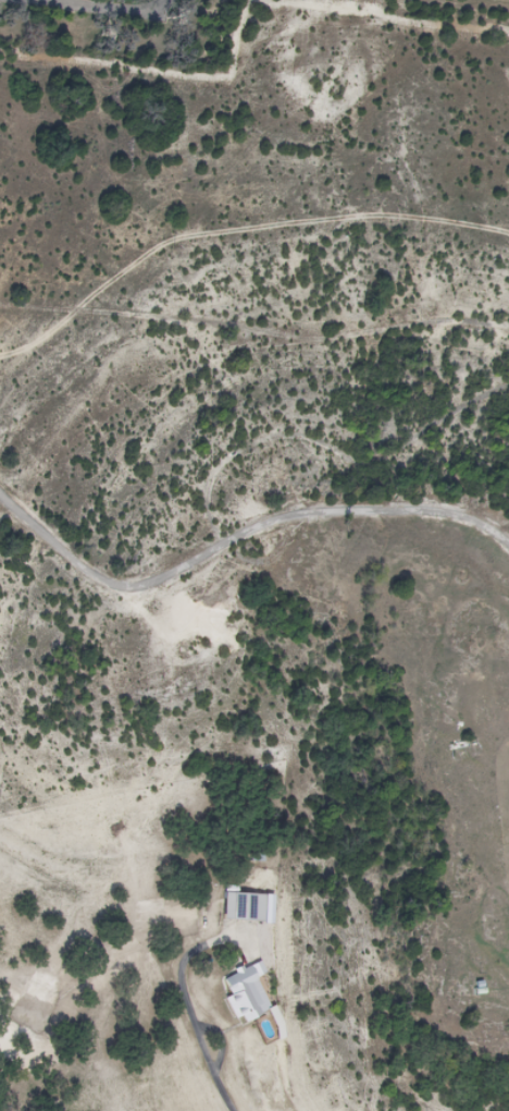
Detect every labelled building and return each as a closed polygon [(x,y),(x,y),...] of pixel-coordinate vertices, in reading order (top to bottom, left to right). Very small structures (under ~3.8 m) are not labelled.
[(262,922),(262,894),(221,893),(221,921),(262,922)] [(222,999),(236,1027),(270,1009),(248,966),(222,980),(230,995),(222,999)]
